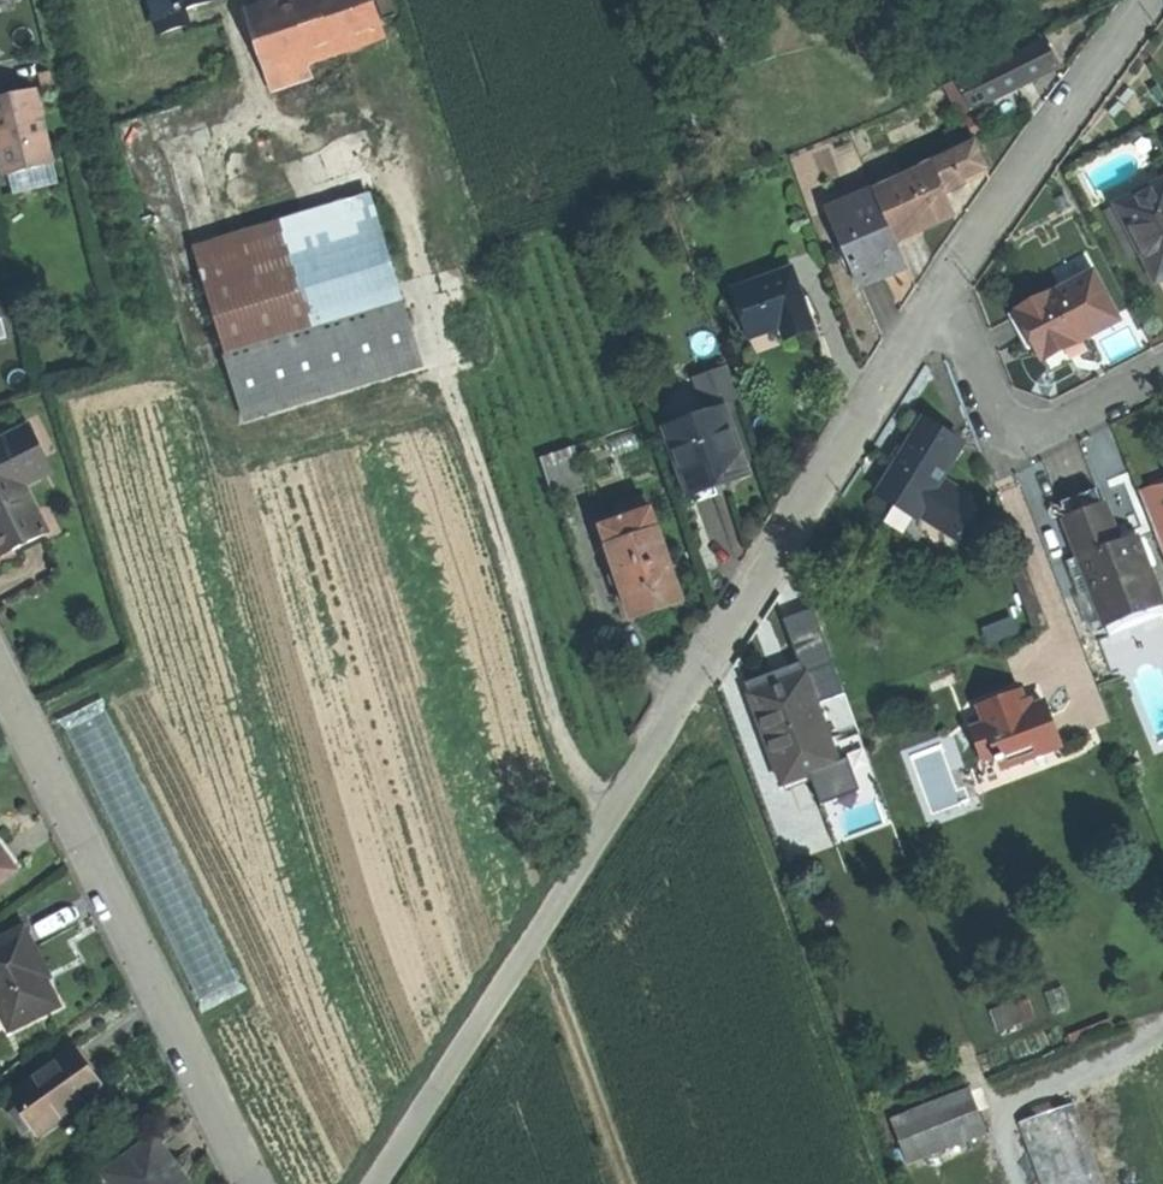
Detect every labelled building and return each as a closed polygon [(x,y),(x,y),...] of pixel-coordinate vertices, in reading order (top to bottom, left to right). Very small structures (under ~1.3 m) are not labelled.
[(161,25),(185,17),(181,2),(188,0),(153,0),(161,25)] [(246,10),(265,70),(303,56),(381,30),(371,0),(276,0),(246,10)] [(381,30),(410,19),(403,0),(371,0),(381,30)] [(1050,39),(1002,62),(1014,88),(1038,77),(1062,65),(1050,39)] [(303,56),(265,70),(271,85),(308,72),(303,56)] [(1002,62),(966,81),(978,105),(1014,88),(1002,62)] [(0,86),(0,130),(1,130),(9,166),(16,164),(52,155),(34,78),(0,86)] [(966,81),(951,89),(963,113),(978,105),(966,81)] [(982,116),(972,121),(978,136),(989,131),(982,116)] [(979,143),(936,164),(949,194),(961,189),(972,183),(969,177),(990,167),(979,143)] [(52,155),(16,164),(21,187),(39,183),(57,178),(52,155)] [(879,192),(832,211),(866,289),(887,279),(913,267),(902,244),(959,216),(949,194),(936,164),(879,192)] [(1123,202),(1125,204),(1128,210),(1148,249),(1144,252),(1160,283),(1162,281),(1162,182),(1123,202)] [(191,247),(225,350),(398,294),(364,191),(191,247)] [(1125,204),(1109,213),(1113,219),(1128,210),(1125,204)] [(1128,210),(1113,219),(1132,258),(1144,252),(1148,249),(1128,210)] [(1043,296),(1020,309),(1039,344),(1042,342),(1049,357),(1087,337),(1104,328),(1121,319),(1096,273),(1045,300),(1043,296)] [(795,274),(738,294),(753,339),(785,327),(788,336),(801,331),(813,326),(795,274)] [(415,345),(398,294),(225,350),(241,401),(415,345)] [(1087,337),(1049,357),(1056,369),(1093,349),(1087,337)] [(698,419),(671,427),(691,491),(720,480),(750,470),(729,407),(712,413),(709,405),(695,410),(698,419)] [(0,433),(0,549),(36,530),(15,485),(41,471),(19,424),(0,433)] [(574,440),(540,450),(550,486),(584,475),(574,440)] [(934,494),(896,470),(873,510),(850,551),(888,575),(934,494)] [(1144,492),(1160,535),(1162,534),(1162,484),(1144,492)] [(1068,515),(1083,554),(1090,573),(1094,583),(1108,618),(1162,597),(1162,592),(1143,537),(1122,544),(1108,501),(1088,508),(1068,515)] [(650,509),(603,524),(634,618),(656,610),(679,602),(650,509)] [(1083,554),(1073,559),(1080,578),(1090,573),(1083,554)] [(1090,573),(1080,578),(1084,588),(1094,583),(1090,573)] [(1108,618),(1113,632),(1162,613),(1162,597),(1108,618)] [(809,670),(821,701),(837,695),(826,664),(809,670)] [(798,674),(754,690),(786,778),(841,758),(821,701),(809,670),(798,674)] [(1008,702),(983,710),(988,726),(977,730),(987,762),(997,758),(1008,754),(1011,767),(1060,750),(1048,708),(1028,714),(1023,697),(1008,702)] [(111,709),(65,733),(203,1000),(249,977),(111,709)] [(1008,754),(997,758),(1001,771),(1011,767),(1008,754)] [(0,942),(0,1022),(6,1033),(57,1008),(50,993),(42,977),(45,975),(23,931),(0,942)] [(80,1044),(14,1090),(42,1134),(108,1087),(94,1065),(80,1044)] [(897,1113),(916,1162),(994,1132),(976,1083),(897,1113)] [(1024,1118),(1045,1183),(1109,1183),(1082,1100),(1024,1118)] [(103,1174),(110,1183),(173,1183),(169,1179),(176,1173),(164,1155),(152,1137),(103,1174)] [(176,1173),(169,1179),(173,1183),(183,1183),(176,1173)]
